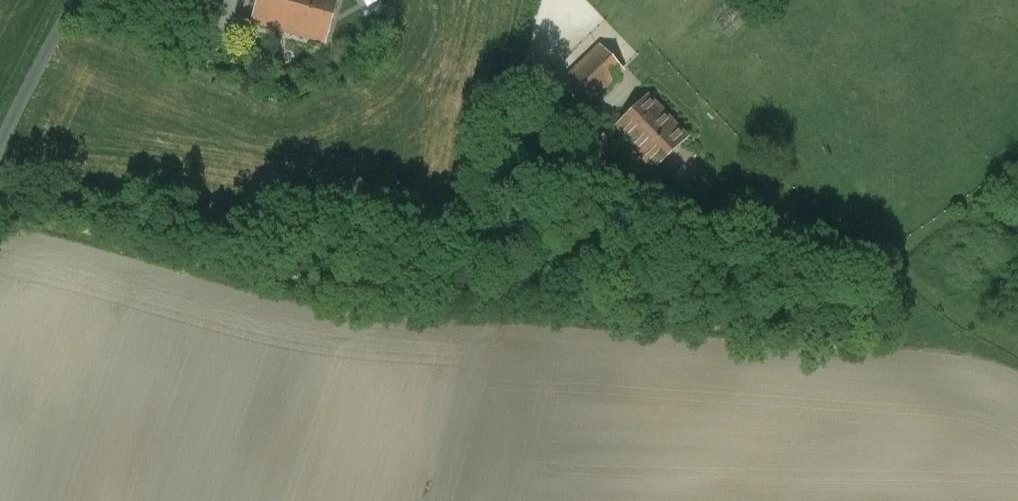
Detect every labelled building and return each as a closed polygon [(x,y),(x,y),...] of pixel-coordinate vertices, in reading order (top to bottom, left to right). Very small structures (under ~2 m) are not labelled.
[(250,23),(324,44),(337,0),(257,0),(250,23)] [(600,47),(559,85),(582,108),(622,70),(600,47)] [(647,96),(614,128),(653,170),(687,138),(647,96)]
